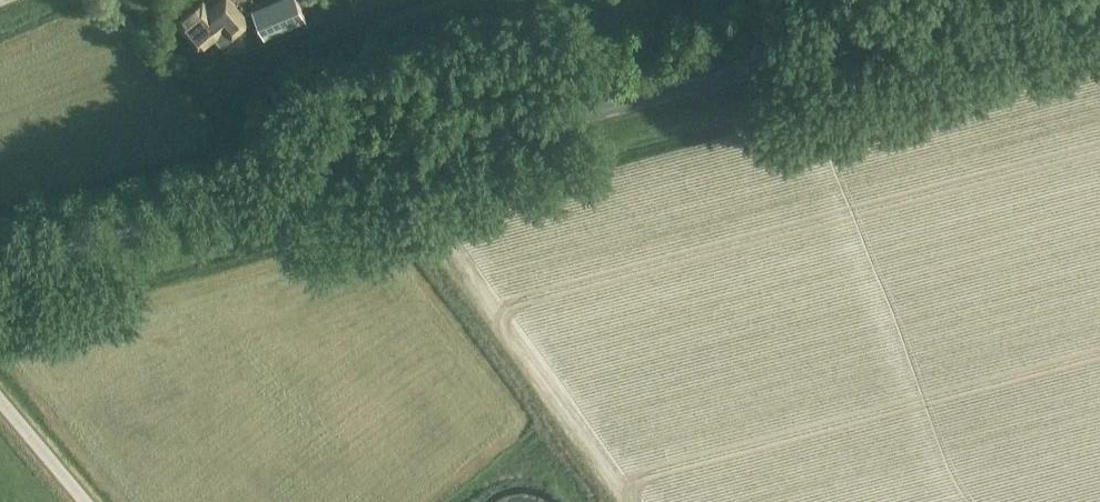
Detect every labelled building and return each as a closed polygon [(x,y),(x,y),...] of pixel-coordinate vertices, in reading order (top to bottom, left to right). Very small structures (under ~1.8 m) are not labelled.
[(202,0),(201,0),(176,22),(197,46),(212,34),(220,44),(248,21),(231,0),(218,0),(209,8),(202,0)] [(263,36),(304,19),(296,0),(270,0),(251,8),(263,36)]
